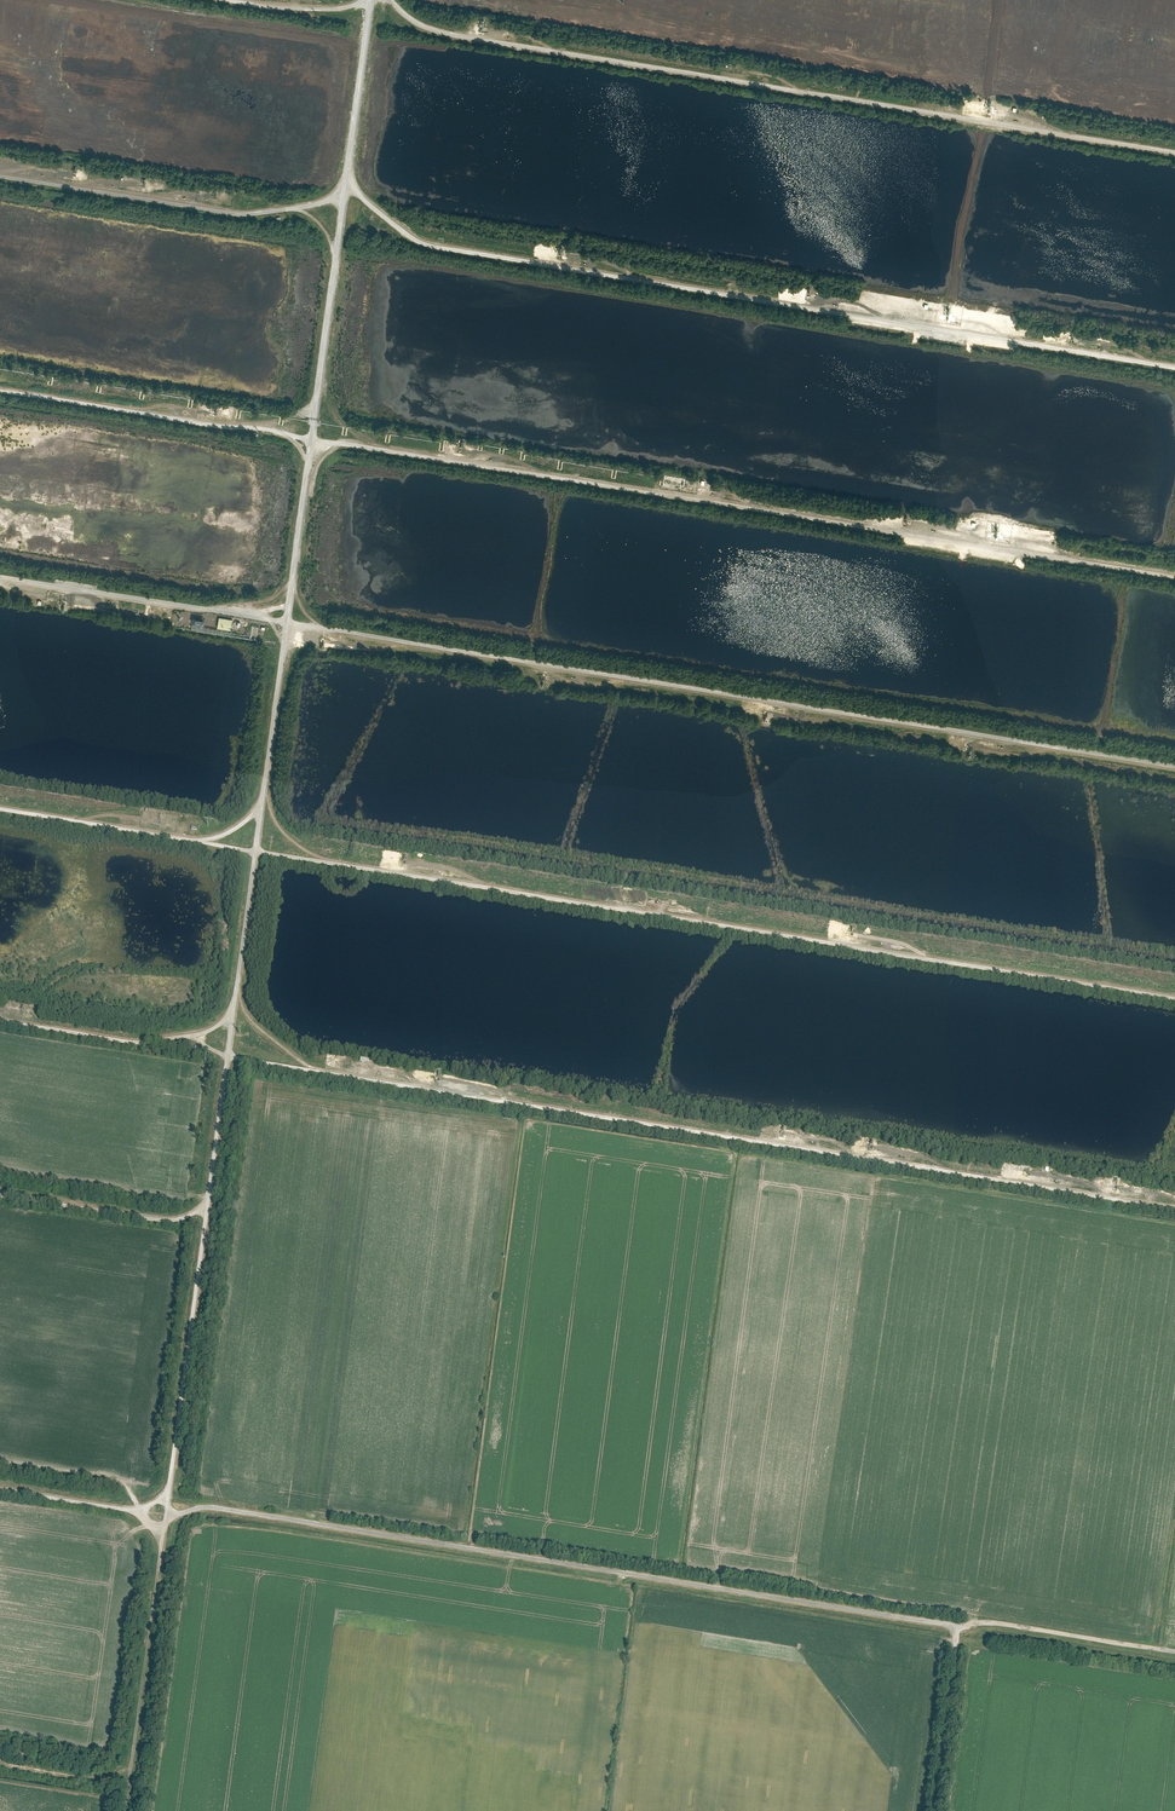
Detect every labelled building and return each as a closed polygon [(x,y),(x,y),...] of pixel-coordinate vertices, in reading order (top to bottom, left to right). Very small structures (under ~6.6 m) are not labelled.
[(219,615),(217,626),(231,628),(233,617),(219,615)]
